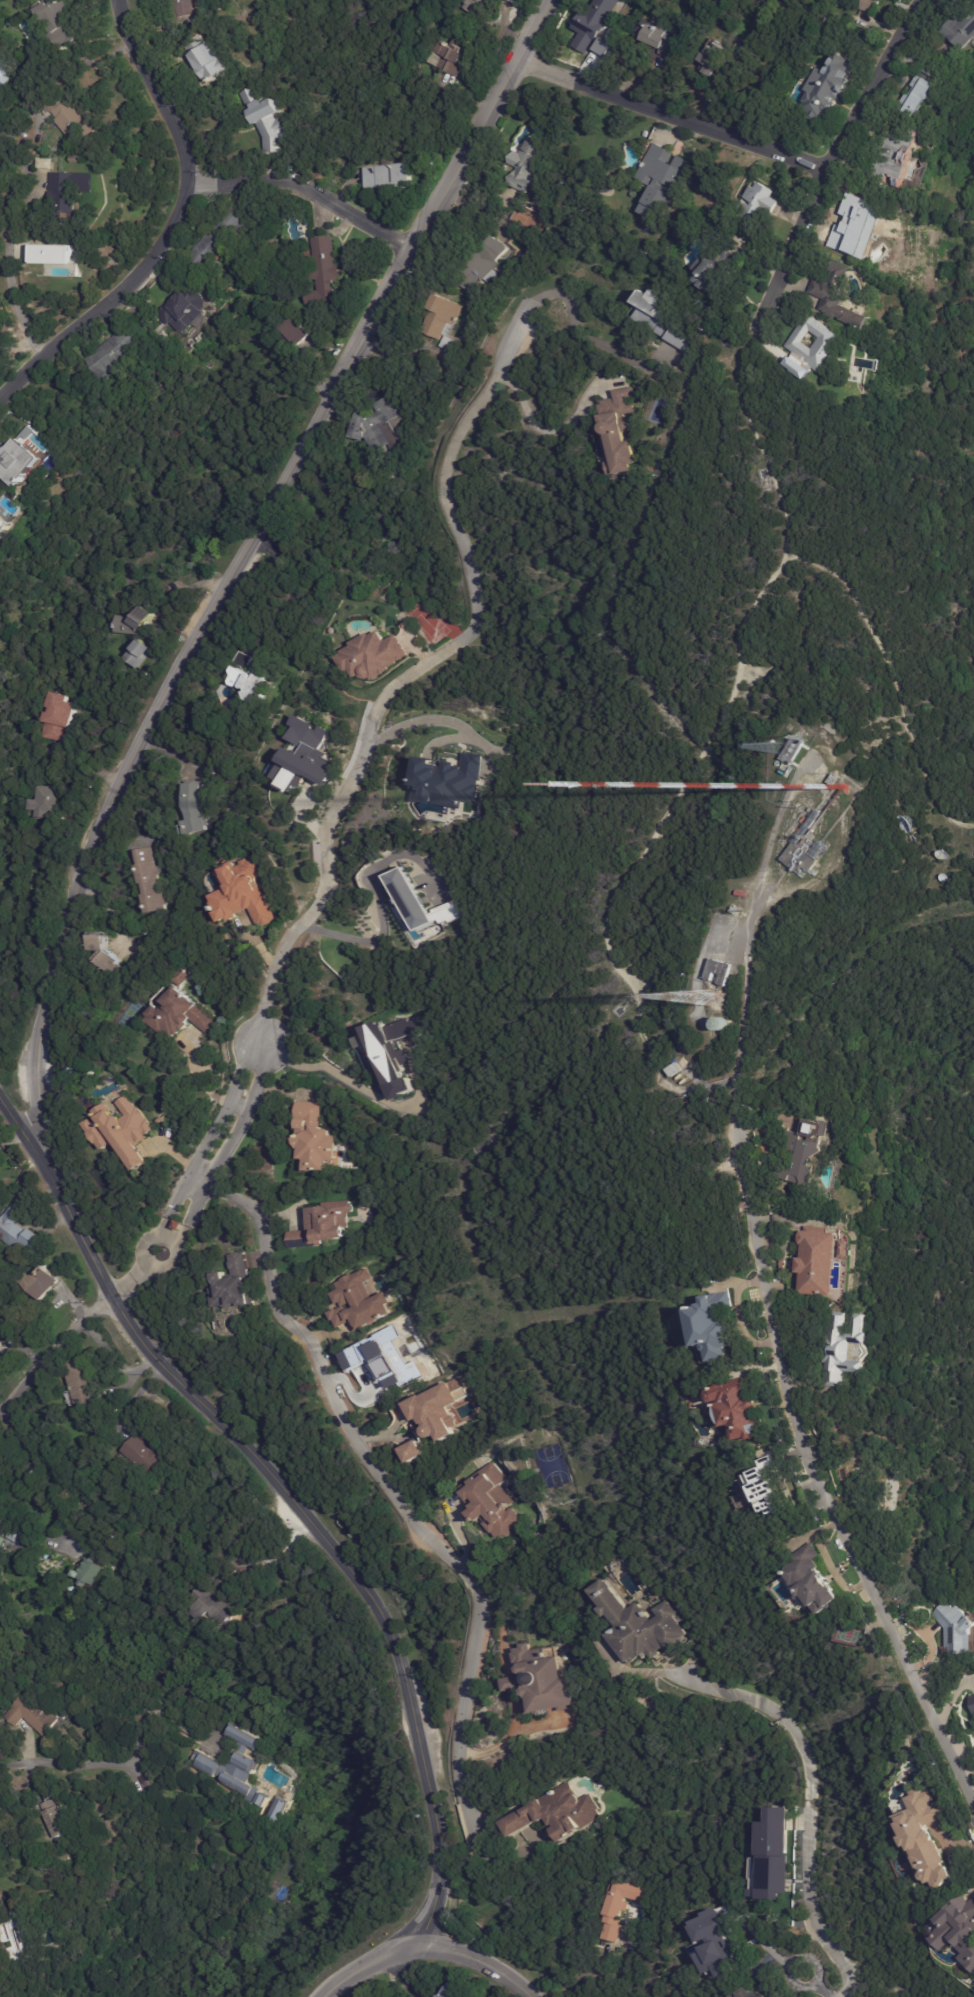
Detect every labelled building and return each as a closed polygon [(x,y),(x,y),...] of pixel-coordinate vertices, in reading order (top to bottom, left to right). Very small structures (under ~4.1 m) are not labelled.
[(48,5),(46,0),(68,0),(72,7),(87,37),(59,51),(38,10),(48,5)] [(168,3),(167,0),(191,0),(194,15),(177,19),(173,1),(168,3)] [(472,6),(464,0),(483,0),(476,9),(472,6)] [(589,16),(599,0),(622,0),(605,27),(604,27),(586,56),(571,47),(579,34),(574,30),(585,13),(589,16)] [(859,10),(862,0),(879,0),(879,1),(877,1),(872,15),(859,10)] [(960,21),(973,6),(973,41),(966,50),(952,37),(951,39),(943,31),(956,17),(960,21)] [(669,28),(677,32),(672,42),(676,44),(668,60),(657,55),(660,49),(655,47),(652,52),(647,48),(649,43),(644,41),(652,25),(659,28),(662,23),(666,25),(666,26),(669,28)] [(199,71),(182,46),(200,35),(207,45),(212,42),(229,69),(207,84),(199,71)] [(602,56),(608,44),(598,38),(591,50),(602,56)] [(452,47),(455,48),(457,45),(465,50),(464,53),(465,54),(460,64),(464,66),(457,78),(428,62),(434,51),(435,52),(441,41),(452,47)] [(721,46),(728,50),(725,54),(723,53),(720,58),(723,61),(719,67),(717,66),(709,77),(698,70),(703,63),(699,61),(706,50),(709,53),(713,46),(717,49),(720,45),(721,46)] [(17,67),(0,90),(0,50),(17,67)] [(838,101),(832,113),(828,111),(828,113),(825,111),(819,124),(801,114),(807,103),(806,102),(811,92),(807,90),(820,67),(826,71),(836,51),(847,57),(845,61),(855,67),(848,79),(851,80),(849,85),(852,87),(848,94),(843,92),(838,101)] [(938,78),(925,70),(930,61),(944,69),(939,78),(938,78)] [(921,76),(928,80),(929,79),(940,85),(935,93),(937,100),(931,101),(922,119),(902,109),(911,93),(915,95),(918,88),(915,86),(920,75),(921,76)] [(284,153),(264,154),(264,139),(263,139),(257,126),(256,126),(249,112),(248,113),(239,94),(256,86),(265,104),(274,99),(281,114),(275,117),(277,120),(280,119),(286,131),(282,133),(285,138),(286,138),(286,153),(284,153)] [(57,113),(47,108),(53,94),(72,103),(76,100),(101,129),(84,144),(75,134),(73,136),(60,121),(63,119),(58,113),(57,113)] [(926,134),(910,185),(880,175),(896,124),(926,134)] [(528,140),(545,149),(529,180),(533,182),(526,196),(508,187),(517,169),(510,165),(516,152),(519,154),(527,139),(528,140)] [(672,152),(674,153),(668,163),(672,165),(677,155),(689,162),(683,173),(681,172),(672,188),(663,183),(662,184),(657,181),(654,185),(660,188),(661,186),(674,193),(657,223),(638,212),(652,188),(635,178),(656,143),(672,152)] [(408,183),(400,184),(400,185),(388,186),(389,188),(367,190),(365,169),(410,163),(413,182),(408,183)] [(57,173),(99,175),(98,193),(80,192),(79,215),(60,214),(61,192),(55,191),(56,173),(57,173)] [(779,204),(773,214),(765,209),(755,225),(741,215),(748,204),(753,207),(755,204),(747,199),(755,187),(757,189),(761,183),(777,193),(773,198),(780,202),(779,204)] [(881,209),(863,254),(834,242),(853,196),(881,208),(881,209)] [(233,211),(244,220),(245,219),(251,224),(249,225),(255,230),(248,238),(238,230),(202,270),(188,257),(232,210),(233,211)] [(506,247),(509,250),(497,263),(501,266),(496,271),(499,274),(490,284),(487,281),(486,282),(482,279),(470,294),(456,282),(495,237),(506,247)] [(335,252),(336,265),(339,264),(340,278),(337,278),(340,302),(307,306),(306,293),(318,292),(317,281),(307,282),(306,268),(316,267),(313,240),(333,238),(335,252)] [(73,246),(34,245),(33,263),(73,264),(73,246)] [(733,253),(741,260),(709,296),(692,280),(693,279),(693,276),(696,273),(692,269),(709,249),(720,260),(730,250),(733,253)] [(855,270),(842,298),(846,299),(843,306),(874,319),(868,332),(841,321),(842,320),(839,318),(836,320),(828,316),(826,312),(821,310),(826,300),(811,294),(817,280),(823,282),(825,278),(833,281),(836,274),(830,272),(835,261),(855,269),(855,270)] [(204,318),(189,333),(181,333),(171,323),(168,326),(156,314),(167,303),(171,306),(173,304),(172,303),(180,295),(182,296),(192,286),(205,298),(204,299),(207,302),(208,309),(204,312),(207,315),(204,318)] [(682,348),(680,350),(629,315),(637,304),(635,303),(644,290),(651,295),(654,290),(675,305),(664,321),(689,338),(682,348)] [(451,350),(450,353),(439,347),(445,337),(443,336),(440,341),(422,332),(432,310),(431,309),(438,295),(463,307),(454,326),(449,338),(455,342),(451,350)] [(793,369),(800,360),(801,361),(803,358),(801,357),(801,358),(786,347),(810,313),(819,319),(818,320),(844,339),(820,373),(812,368),(804,379),(792,370),(793,369)] [(307,339),(297,348),(280,329),(293,317),(310,337),(307,339)] [(114,373),(111,371),(99,380),(84,360),(125,328),(139,345),(118,362),(124,369),(115,376),(114,373)] [(3,361),(0,351),(0,348),(12,343),(13,346),(17,357),(3,361)] [(872,371),(873,360),(865,360),(865,348),(848,347),(846,382),(861,383),(862,370),(872,371)] [(613,478),(610,465),(612,465),(604,428),(607,428),(605,416),(602,417),(600,407),(604,406),(603,402),(616,399),(615,392),(634,388),(636,398),(629,400),(631,406),(635,405),(637,413),(625,416),(624,418),(625,420),(633,418),(636,432),(627,434),(630,445),(634,444),(639,466),(634,467),(635,474),(617,478),(617,477),(613,478)] [(393,450),(390,445),(374,454),(366,439),(364,439),(363,442),(349,439),(355,415),(357,416),(358,410),(367,413),(369,416),(376,413),(372,406),(392,395),(402,414),(398,416),(412,442),(394,452),(393,450)] [(20,491),(0,475),(0,459),(2,457),(7,450),(8,450),(16,441),(27,427),(34,433),(28,441),(45,455),(40,462),(41,463),(20,491)] [(418,569),(406,576),(402,569),(414,562),(418,569)] [(153,620),(143,634),(139,631),(139,636),(117,635),(117,618),(135,619),(136,622),(145,609),(155,617),(153,620)] [(398,638),(408,657),(403,659),(404,660),(398,663),(398,662),(396,663),(396,664),(387,669),(388,670),(385,672),(386,672),(380,676),(378,677),(377,679),(373,681),(372,681),(369,682),(368,679),(365,681),(359,679),(358,677),(354,679),(353,678),(352,679),(348,673),(343,675),(334,659),(342,655),(341,654),(351,648),(350,645),(369,635),(370,638),(380,633),(385,643),(397,636),(398,638)] [(144,644),(152,651),(146,658),(147,659),(136,672),(123,661),(132,650),(133,651),(141,641),(144,644)] [(251,659),(246,671),(244,670),(243,673),(250,677),(256,664),(272,672),(268,679),(267,679),(260,692),(263,693),(264,697),(262,702),(252,705),(247,703),(245,695),(248,695),(246,691),(245,692),(244,692),(242,692),(241,688),(236,690),(230,687),(234,679),(232,674),(229,672),(232,667),(235,669),(235,670),(240,672),(242,669),(234,665),(239,653),(251,659)] [(74,707),(68,730),(65,729),(61,744),(41,739),(44,726),(42,726),(45,714),(49,715),(51,710),(47,709),(50,695),(66,698),(65,705),(74,707)] [(325,786),(336,763),(316,753),(327,731),(318,726),(317,727),(294,716),(289,725),(292,727),(286,740),(289,741),(270,781),(294,793),(303,775),(325,786)] [(805,744),(791,765),(781,759),(796,736),(806,742),(805,744)] [(418,758),(411,792),(425,794),(423,802),(458,809),(460,801),(473,804),(483,755),(465,752),(462,765),(445,761),(445,763),(418,758)] [(835,771),(841,776),(833,786),(827,781),(835,771)] [(199,784),(199,791),(202,791),(201,811),(203,820),(205,819),(206,826),(205,826),(206,831),(185,835),(182,822),(188,820),(187,815),(183,806),(184,783),(199,784)] [(55,827),(46,826),(47,818),(36,817),(36,810),(28,810),(29,800),(36,800),(37,786),(50,787),(50,785),(60,786),(57,827),(55,827)] [(797,842),(821,861),(814,869),(815,870),(816,869),(818,871),(815,875),(813,873),(814,871),(813,871),(812,872),(809,869),(802,878),(800,876),(802,873),(801,872),(800,873),(782,860),(796,842),(797,842)] [(153,858),(155,867),(157,867),(158,875),(157,875),(162,898),(163,897),(165,905),(163,906),(164,910),(146,914),(142,895),(145,895),(143,884),(140,885),(136,866),(140,865),(137,851),(151,848),(153,858)] [(257,885),(262,895),(263,895),(276,920),(272,922),(273,923),(265,927),(264,926),(260,928),(250,909),(247,910),(246,909),(244,910),(245,911),(238,915),(239,917),(230,922),(229,920),(223,924),(217,913),(220,912),(216,904),(217,904),(215,901),(216,901),(213,896),(225,889),(217,874),(220,872),(218,868),(232,861),(235,868),(240,865),(238,862),(245,859),(246,861),(252,858),(253,858),(262,875),(254,879),(256,882),(255,883),(257,885)] [(451,902),(425,913),(405,868),(389,875),(413,932),(437,921),(438,925),(457,917),(451,902)] [(735,907),(742,909),(739,915),(733,913),(735,907)] [(109,938),(109,944),(108,944),(107,952),(93,951),(93,936),(98,936),(98,933),(104,933),(103,937),(108,937),(108,938),(109,938)] [(119,965),(122,968),(117,974),(113,970),(111,972),(97,960),(104,952),(107,955),(110,952),(111,952),(112,951),(116,955),(115,956),(121,962),(118,964),(119,965)] [(733,966),(727,987),(718,985),(721,976),(715,974),(712,982),(704,979),(710,959),(733,966)] [(180,985),(178,987),(169,979),(179,966),(189,974),(180,985)] [(181,993),(216,1022),(211,1027),(212,1028),(207,1034),(190,1021),(188,1024),(189,1025),(183,1032),(182,1031),(178,1036),(176,1035),(173,1039),(166,1033),(164,1035),(147,1021),(150,1018),(148,1015),(155,1006),(161,1011),(166,1004),(161,1000),(172,986),(181,993)] [(387,1100),(408,1093),(400,1067),(405,1065),(400,1049),(394,1051),(391,1042),(417,1033),(412,1017),(381,1028),(379,1022),(362,1027),(364,1035),(356,1038),(359,1047),(368,1044),(387,1100)] [(682,1068),(683,1070),(672,1078),(666,1070),(677,1062),(682,1068)] [(128,1097),(136,1109),(138,1107),(155,1131),(147,1137),(149,1139),(138,1147),(151,1164),(138,1173),(112,1137),(111,1138),(114,1142),(112,1144),(113,1145),(103,1152),(98,1145),(97,1146),(89,1134),(90,1133),(84,1126),(92,1120),(95,1125),(100,1122),(107,1131),(95,1113),(104,1106),(109,1112),(111,1111),(116,1118),(117,1117),(121,1118),(122,1120),(127,1117),(118,1104),(128,1097)] [(296,1103),(317,1104),(317,1127),(320,1128),(320,1131),(329,1131),(328,1137),(336,1137),(335,1162),(328,1162),(328,1172),(317,1172),(317,1173),(307,1173),(307,1170),(301,1170),(302,1161),(301,1161),(301,1160),(299,1160),(299,1151),(301,1151),(295,1140),(297,1139),(297,1120),(292,1120),(293,1107),(295,1108),(296,1103)] [(794,1132),(807,1135),(806,1140),(815,1143),(821,1139),(833,1142),(830,1150),(832,1153),(822,1159),(817,1177),(819,1177),(816,1189),(807,1187),(808,1183),(805,1178),(797,1176),(795,1183),(779,1178),(782,1169),(797,1173),(803,1154),(786,1149),(790,1131),(794,1132)] [(30,1259),(0,1237),(0,1222),(16,1200),(28,1208),(17,1225),(28,1233),(30,1230),(34,1234),(43,1240),(30,1259)] [(348,1218),(349,1230),(347,1230),(348,1240),(342,1241),(343,1243),(323,1245),(323,1247),(292,1250),(290,1234),(311,1231),(309,1210),(325,1208),(324,1204),(350,1202),(350,1205),(352,1205),(353,1214),(347,1215),(348,1218)] [(176,1222),(183,1224),(180,1232),(173,1229),(176,1222)] [(835,1231),(844,1232),(843,1242),(851,1243),(850,1261),(841,1260),(837,1300),(802,1296),(804,1276),(799,1275),(801,1260),(804,1260),(806,1247),(804,1247),(801,1242),(801,1240),(801,1237),(802,1235),(805,1233),(804,1232),(804,1228),(835,1231)] [(242,1251),(244,1251),(251,1280),(247,1281),(250,1292),(252,1292),(255,1303),(249,1304),(249,1303),(244,1304),(229,1308),(224,1305),(214,1307),(211,1297),(214,1296),(213,1293),(212,1293),(210,1285),(218,1283),(215,1271),(226,1269),(227,1277),(235,1275),(233,1268),(232,1268),(231,1261),(232,1261),(230,1254),(234,1253),(234,1252),(241,1251),(241,1252),(242,1251)] [(58,1277),(62,1281),(61,1283),(62,1284),(59,1288),(58,1287),(45,1301),(22,1281),(31,1272),(35,1276),(45,1266),(58,1277)] [(377,1295),(386,1291),(391,1302),(388,1304),(392,1312),(357,1331),(352,1321),(339,1327),(335,1319),(334,1319),(330,1311),(338,1307),(339,1308),(343,1306),(341,1301),(338,1303),(332,1292),(339,1288),(336,1283),(341,1280),(340,1279),(351,1273),(352,1274),(361,1269),(361,1270),(366,1268),(371,1278),(367,1280),(364,1282),(372,1298),(377,1295)] [(726,1294),(730,1307),(719,1310),(722,1320),(725,1319),(731,1343),(727,1344),(728,1346),(723,1347),(726,1356),(708,1361),(705,1350),(702,1349),(701,1343),(697,1345),(687,1307),(697,1304),(696,1303),(701,1302),(699,1296),(709,1293),(710,1294),(715,1293),(715,1294),(726,1291),(726,1294)] [(866,1347),(856,1346),(854,1363),(871,1365),(870,1376),(848,1374),(846,1389),(828,1387),(830,1373),(829,1373),(830,1365),(826,1364),(830,1331),(832,1331),(834,1313),(851,1315),(849,1334),(856,1335),(858,1316),(870,1318),(868,1335),(874,1336),(872,1348),(866,1347)] [(94,1366),(100,1384),(95,1386),(100,1401),(79,1408),(64,1363),(88,1355),(91,1365),(94,1365),(94,1366)] [(732,1433),(733,1432),(731,1425),(724,1427),(718,1407),(720,1406),(719,1401),(712,1403),(712,1402),(711,1402),(711,1401),(710,1399),(708,1397),(708,1394),(709,1392),(709,1391),(708,1389),(716,1386),(715,1383),(723,1381),(724,1384),(747,1377),(749,1384),(751,1383),(753,1384),(754,1387),(754,1391),(752,1392),(750,1393),(752,1400),(755,1400),(757,1410),(755,1411),(757,1418),(761,1420),(762,1422),(762,1424),(762,1425),(760,1426),(759,1427),(760,1432),(755,1433),(755,1434),(756,1438),(746,1441),(745,1438),(739,1440),(739,1439),(736,1440),(734,1438),(733,1436),(732,1433)] [(463,1387),(463,1388),(454,1393),(460,1402),(450,1407),(458,1422),(457,1425),(455,1427),(455,1428),(454,1429),(456,1434),(443,1441),(442,1441),(441,1441),(441,1440),(439,1440),(438,1439),(438,1438),(438,1436),(435,1437),(430,1436),(429,1435),(420,1419),(417,1421),(416,1420),(414,1421),(406,1406),(408,1405),(407,1403),(423,1394),(423,1396),(454,1379),(455,1381),(458,1379),(463,1387)] [(118,1451),(134,1434),(144,1442),(149,1446),(151,1444),(163,1455),(145,1475),(118,1451)] [(402,1448),(419,1438),(427,1453),(411,1462),(409,1459),(407,1460),(405,1459),(405,1457),(406,1455),(402,1448)] [(778,1460),(786,1478),(778,1481),(782,1491),(779,1493),(785,1508),(772,1514),(770,1509),(764,1511),(748,1474),(765,1466),(762,1460),(775,1454),(778,1460)] [(502,1479),(504,1481),(498,1486),(512,1503),(505,1508),(507,1510),(505,1511),(506,1513),(511,1509),(521,1521),(517,1524),(519,1526),(512,1532),(513,1533),(508,1537),(506,1536),(505,1537),(503,1535),(499,1539),(494,1533),(493,1534),(484,1524),(487,1521),(485,1519),(479,1523),(468,1509),(470,1506),(474,1511),(476,1509),(474,1506),(479,1502),(476,1498),(472,1501),(460,1487),(489,1464),(502,1479)] [(863,1486),(853,1485),(855,1468),(871,1470),(870,1476),(888,1479),(890,1469),(908,1472),(900,1522),(882,1519),(888,1484),(869,1481),(868,1487),(863,1486)] [(16,1543),(15,1544),(5,1538),(10,1528),(21,1534),(16,1543)] [(811,1560),(836,1590),(835,1591),(841,1598),(820,1614),(810,1601),(807,1603),(802,1597),(800,1599),(793,1591),(795,1589),(791,1583),(792,1582),(784,1572),(786,1570),(785,1568),(794,1561),(791,1556),(808,1543),(813,1549),(812,1550),(817,1555),(811,1560)] [(101,1566),(95,1578),(96,1578),(93,1584),(87,1581),(85,1586),(78,1582),(80,1578),(78,1577),(71,1574),(73,1569),(78,1571),(84,1558),(86,1559),(90,1552),(99,1556),(95,1563),(101,1566)] [(656,1609),(665,1602),(675,1615),(672,1617),(686,1635),(680,1640),(670,1649),(668,1646),(661,1651),(663,1654),(656,1660),(650,1652),(644,1657),(643,1656),(632,1665),(609,1635),(619,1627),(611,1615),(607,1618),(601,1609),(604,1606),(592,1590),(607,1579),(630,1610),(638,1603),(652,1622),(659,1617),(654,1610),(656,1609)] [(194,1590),(199,1584),(236,1614),(229,1623),(211,1609),(200,1622),(188,1612),(199,1599),(192,1593),(194,1590)] [(972,1616),(973,1613),(973,1653),(950,1654),(950,1647),(945,1647),(946,1628),(932,1615),(946,1599),(955,1607),(958,1603),(972,1616)] [(542,1650),(544,1659),(556,1657),(560,1677),(566,1676),(573,1709),(557,1712),(556,1709),(528,1715),(527,1711),(526,1711),(523,1701),(525,1701),(524,1697),(529,1696),(526,1695),(526,1691),(528,1688),(529,1688),(527,1687),(514,1690),(506,1692),(503,1680),(510,1678),(524,1675),(524,1674),(522,1672),(521,1668),(522,1667),(518,1668),(517,1664),(515,1664),(513,1654),(515,1653),(514,1649),(519,1648),(519,1645),(527,1643),(529,1651),(541,1648),(542,1650)] [(27,1692),(46,1707),(45,1709),(59,1720),(45,1737),(22,1718),(15,1728),(3,1718),(25,1690),(27,1692)] [(265,1740),(269,1742),(267,1747),(265,1746),(262,1751),(253,1746),(248,1756),(258,1762),(253,1772),(254,1773),(248,1785),(255,1789),(257,1786),(264,1790),(263,1791),(273,1797),(267,1808),(257,1803),(256,1805),(248,1800),(250,1795),(223,1780),(224,1779),(216,1775),(215,1776),(196,1767),(203,1754),(219,1763),(220,1761),(223,1763),(222,1764),(228,1767),(232,1761),(236,1763),(242,1752),(238,1750),(243,1741),(231,1734),(235,1726),(264,1741),(265,1740)] [(599,1816),(600,1818),(562,1842),(553,1829),(557,1827),(555,1825),(553,1826),(548,1818),(541,1823),(539,1819),(533,1822),(534,1823),(512,1837),(502,1823),(525,1808),(526,1810),(535,1804),(534,1802),(567,1781),(575,1794),(576,1793),(579,1799),(587,1794),(597,1809),(595,1810),(599,1816)] [(943,1817),(943,1818),(927,1826),(929,1830),(931,1829),(931,1831),(932,1830),(936,1839),(935,1840),(948,1866),(947,1867),(953,1878),(945,1882),(944,1887),(940,1889),(937,1888),(935,1888),(933,1885),(929,1888),(926,1882),(923,1881),(921,1877),(922,1873),(921,1870),(920,1870),(914,1857),(915,1857),(912,1851),(914,1851),(912,1847),(909,1848),(904,1838),(907,1837),(897,1817),(911,1810),(905,1799),(911,1796),(908,1792),(918,1787),(921,1793),(926,1790),(931,1799),(930,1800),(931,1801),(928,1803),(929,1805),(935,1802),(943,1817)] [(292,1803),(281,1825),(270,1820),(282,1798),(292,1803)] [(59,1807),(69,1832),(52,1839),(39,1805),(52,1800),(55,1808),(59,1806),(59,1807)] [(758,1822),(756,1899),(778,1900),(779,1894),(787,1894),(788,1808),(767,1807),(767,1822),(758,1822)] [(640,1906),(633,1904),(634,1901),(626,1899),(624,1904),(628,1905),(625,1912),(623,1912),(619,1926),(623,1927),(618,1944),(603,1939),(607,1923),(605,1923),(607,1916),(605,1915),(612,1892),(614,1893),(617,1883),(625,1885),(626,1882),(650,1889),(646,1904),(641,1902),(640,1906)] [(970,1902),(973,1900),(973,1968),(972,1966),(965,1959),(970,1955),(956,1943),(949,1951),(935,1939),(943,1930),(937,1924),(952,1906),(951,1905),(967,1896),(970,1902)] [(10,1942),(0,1944),(0,1925),(7,1923),(5,1915),(17,1911),(20,1921),(26,1920),(35,1952),(7,1960),(4,1949),(11,1947),(10,1942)] [(691,1921),(698,1941),(708,1938),(711,1947),(699,1951),(697,1944),(685,1948),(688,1954),(697,1951),(707,1979),(736,1969),(727,1944),(724,1945),(719,1930),(724,1929),(718,1912),(691,1921)] [(457,1982),(474,1996),(444,1996),(457,1982)] [(772,1986),(781,1996),(732,1996),(733,1992),(740,1994),(748,1987),(753,1995),(761,1996),(762,1996),(762,1995),(772,1986)]
